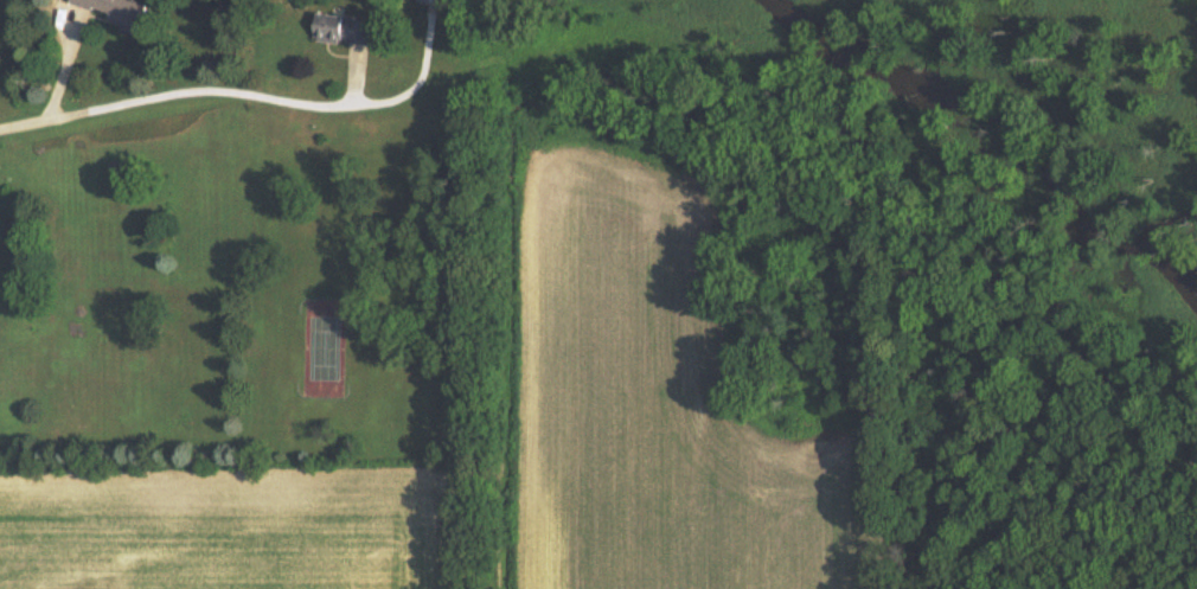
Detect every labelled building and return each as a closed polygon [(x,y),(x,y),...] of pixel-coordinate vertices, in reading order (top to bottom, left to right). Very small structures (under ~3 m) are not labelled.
[(150,3),(141,0),(72,0),(71,4),(110,15),(107,24),(141,34),(150,3)] [(371,47),(373,20),(318,14),(316,41),(371,47)]
